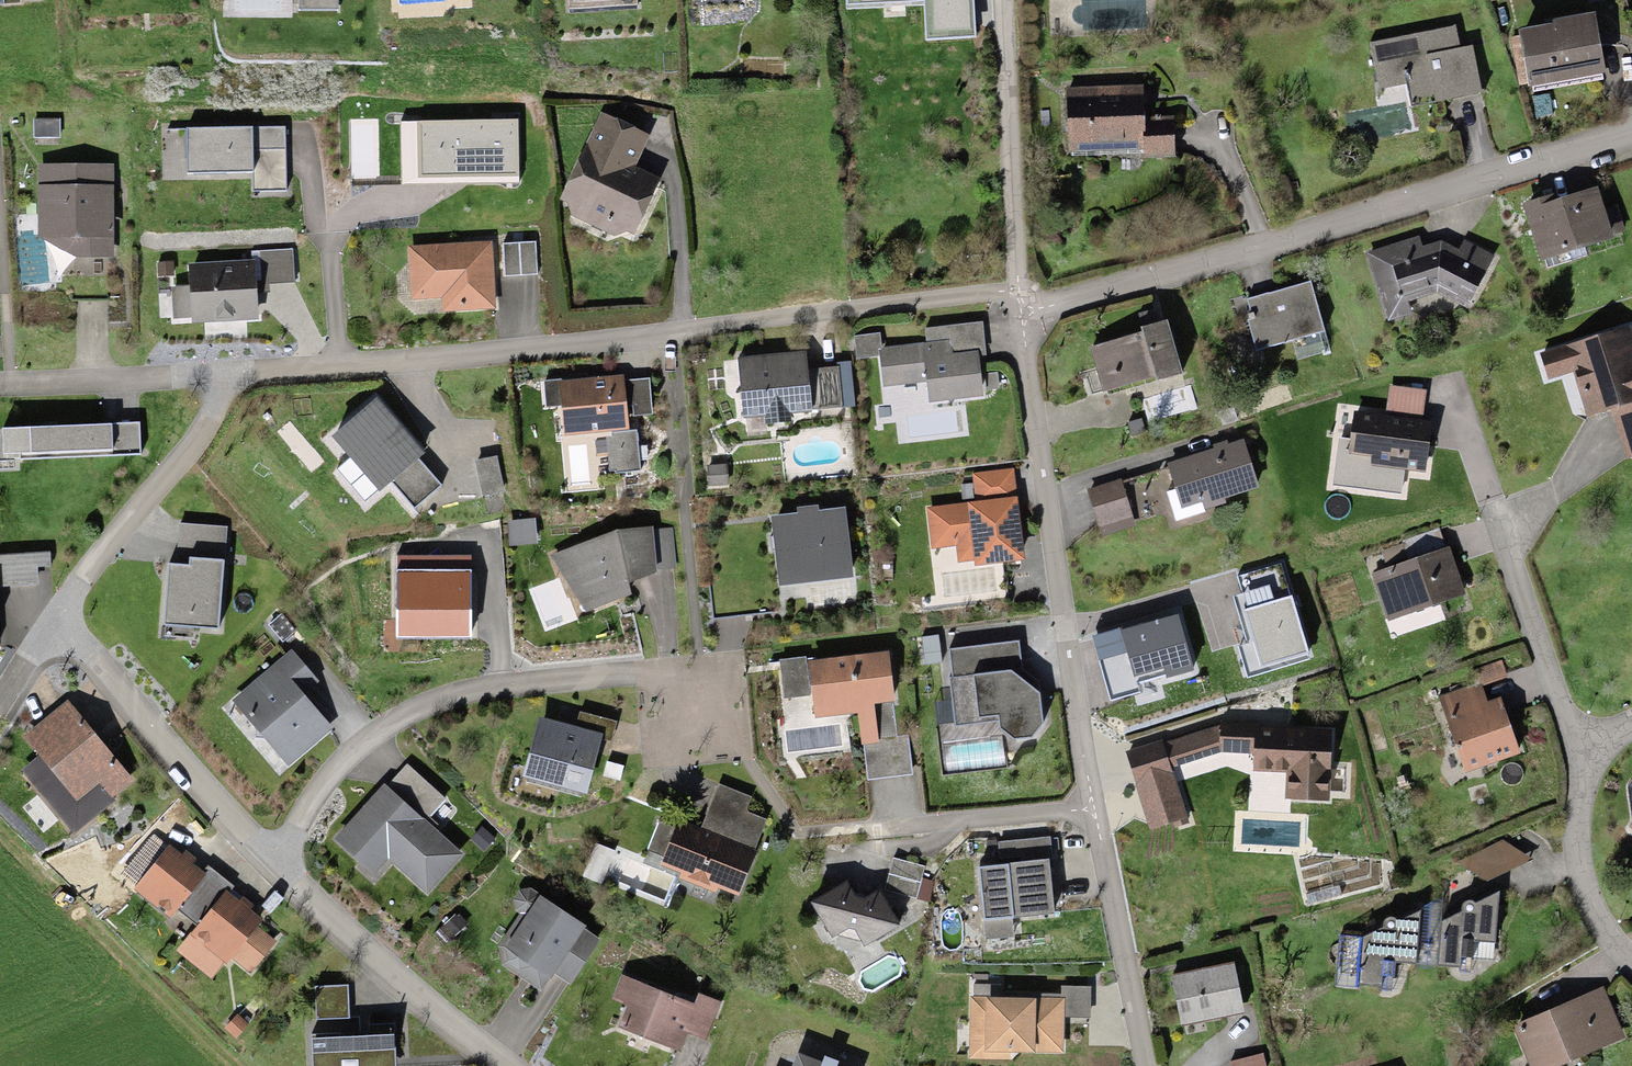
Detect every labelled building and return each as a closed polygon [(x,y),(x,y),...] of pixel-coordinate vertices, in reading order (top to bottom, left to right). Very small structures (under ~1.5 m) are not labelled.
[(299,11),(338,11),(338,0),(299,0),(299,11)] [(1555,24),(1518,30),(1528,89),(1609,76),(1598,12),(1554,19),(1555,24)] [(1455,28),(1371,44),(1379,88),(1407,83),(1410,100),(1433,96),(1435,103),(1481,95),(1472,47),(1459,50),(1455,28)] [(1144,117),(1143,86),(1067,88),(1069,152),(1144,150),(1144,158),(1176,158),(1174,116),(1144,117)] [(650,136),(601,112),(560,200),(571,215),(615,236),(628,233),(635,235),(663,180),(637,167),(650,136)] [(60,118),(34,118),(34,139),(61,139),(60,118)] [(518,120),(417,121),(417,177),(519,176),(518,120)] [(285,126),(186,128),(187,174),(253,172),(253,149),(285,149),(285,126)] [(253,191),(285,191),(285,149),(253,149),(253,191)] [(40,164),(39,238),(76,258),(113,258),(115,164),(40,164)] [(1552,195),(1523,204),(1541,261),(1615,239),(1613,234),(1625,231),(1617,205),(1605,209),(1599,187),(1543,204),(1552,195)] [(1460,249),(1444,241),(1422,246),(1420,237),(1367,253),(1388,321),(1412,313),(1408,301),(1437,292),(1467,308),(1495,255),(1465,241),(1460,249)] [(537,274),(535,241),(503,243),(505,276),(537,274)] [(493,243),(408,247),(411,299),(441,298),(442,311),(496,308),(493,243)] [(254,261),(188,264),(189,285),(170,286),(172,320),(189,319),(189,325),(258,322),(257,292),(269,292),(269,283),(294,282),(293,250),(253,252),(254,261)] [(173,261),(157,262),(158,277),(174,276),(173,261)] [(1250,309),(1253,308),(1256,319),(1249,321),(1256,350),(1326,332),(1312,282),(1247,299),(1250,309)] [(1168,321),(1139,328),(1141,334),(1089,347),(1101,394),(1181,374),(1168,321)] [(1630,326),(1540,354),(1548,379),(1573,372),(1587,416),(1611,409),(1631,402),(1631,333),(1630,326)] [(879,348),(883,387),(927,382),(929,402),(983,396),(979,350),(953,353),(952,346),(950,346),(950,340),(879,348)] [(807,353),(739,357),(743,419),(765,417),(766,424),(792,422),(792,414),(812,413),(812,411),(831,409),(855,408),(852,362),(837,363),(837,367),(808,369),(807,353)] [(624,381),(624,375),(544,381),(546,408),(562,407),(564,435),(611,431),(629,430),(628,416),(653,415),(650,379),(624,381)] [(1427,390),(1389,385),(1386,416),(1354,412),(1350,439),(1339,438),(1332,486),(1401,494),(1403,470),(1426,473),(1432,421),(1423,421),(1427,390)] [(425,454),(378,398),(331,437),(379,495),(393,483),(414,508),(441,486),(418,459),(425,454)] [(1611,409),(1627,459),(1631,458),(1631,402),(1611,409)] [(139,424),(2,429),(3,456),(140,450),(139,424)] [(640,470),(637,429),(611,431),(611,436),(607,436),(610,472),(640,470)] [(1244,440),(1168,463),(1182,510),(1258,487),(1244,440)] [(498,457),(476,460),(482,496),(504,492),(498,457)] [(1015,469),(973,473),(976,502),(927,507),(931,549),(957,546),(958,563),(974,561),(975,566),(1024,561),(1015,469)] [(1122,479),(1087,490),(1102,537),(1136,526),(1122,479)] [(1194,483),(1166,493),(1176,521),(1204,511),(1194,483)] [(798,514),(772,517),(779,586),(854,579),(847,509),(819,512),(819,506),(797,508),(798,514)] [(225,560),(228,527),(179,523),(176,564),(189,565),(190,557),(225,560)] [(618,530),(550,555),(588,613),(631,595),(629,584),(656,574),(656,569),(677,569),(673,528),(654,529),(654,527),(618,530)] [(1404,541),(1411,561),(1446,548),(1440,530),(1404,541)] [(1411,561),(1371,574),(1388,621),(1466,594),(1449,547),(1446,548),(1411,561)] [(50,568),(50,553),(34,553),(35,568),(50,568)] [(0,555),(0,586),(35,585),(34,554),(0,555)] [(471,556),(397,556),(397,640),(471,640),(471,556)] [(225,560),(190,557),(189,565),(176,564),(168,564),(163,627),(219,631),(225,560)] [(1310,661),(1283,564),(1238,576),(1244,595),(1235,597),(1248,644),(1239,647),(1248,678),(1310,661)] [(282,614),(268,625),(283,643),(296,632),(282,614)] [(1178,614),(1094,637),(1111,700),(1139,692),(1136,682),(1165,675),(1166,679),(1194,671),(1178,614)] [(1019,641),(949,649),(952,677),(949,677),(954,726),(994,721),(1014,739),(1032,738),(1043,725),(1038,682),(1023,669),(1019,641)] [(320,681),(292,648),(231,700),(289,767),(334,729),(305,695),(320,681)] [(889,652),(781,661),(785,698),(812,697),(816,719),(858,714),(862,744),(879,742),(874,705),(894,703),(889,652)] [(1502,661),(1475,669),(1481,686),(1508,678),(1502,661)] [(1465,773),(1520,754),(1501,697),(1488,702),(1481,683),(1439,697),(1465,773)] [(69,699),(23,736),(40,756),(22,770),(75,835),(114,803),(111,799),(135,780),(69,699)] [(576,727),(539,717),(523,777),(587,794),(602,739),(611,741),(616,722),(580,712),(576,727)] [(1331,729),(1254,728),(1254,723),(1222,722),(1222,724),(1163,745),(1161,741),(1126,751),(1149,830),(1176,823),(1177,827),(1190,825),(1171,769),(1220,753),(1246,753),(1246,761),(1254,762),(1253,772),(1280,773),(1280,771),(1288,771),(1287,799),(1309,802),(1330,801),(1331,729)] [(447,798),(408,764),(387,786),(436,828),(439,825),(430,817),(447,798)] [(385,784),(333,839),(358,864),(356,868),(374,885),(393,865),(427,897),(466,854),(387,786),(385,784)] [(719,784),(701,829),(754,850),(767,820),(745,811),(751,797),(719,784)] [(701,829),(679,820),(660,865),(681,874),(679,878),(716,893),(719,888),(738,896),(757,852),(754,850),(701,829)] [(496,838),(482,826),(471,840),(484,851),(496,838)] [(999,866),(978,867),(985,939),(1014,938),(1014,918),(1054,915),(1050,860),(1053,860),(1051,837),(998,842),(999,866)] [(996,840),(986,840),(987,851),(997,850),(996,840)] [(1504,840),(1457,863),(1487,881),(1532,859),(1504,840)] [(171,844),(135,889),(172,918),(207,874),(171,844)] [(894,858),(886,890),(917,898),(925,867),(894,858)] [(234,886),(208,865),(174,906),(199,927),(234,886)] [(833,938),(850,929),(854,930),(864,947),(901,927),(880,891),(866,899),(863,900),(859,899),(848,882),(812,904),(833,938)] [(239,900),(227,890),(177,950),(212,979),(225,963),(227,964),(232,958),(251,974),(278,941),(259,926),(263,920),(251,910),(255,905),(243,895),(239,900)] [(1462,912),(1440,923),(1438,970),(1474,972),(1473,960),(1474,942),(1496,943),(1499,893),(1476,904),(1474,903),(1471,901),(1466,902),(1462,906),(1462,912)] [(588,927),(541,898),(509,950),(499,964),(543,991),(550,980),(568,991),(600,938),(586,929),(588,927)] [(1438,970),(1442,899),(1420,908),(1416,968),(1438,970)] [(1384,928),(1361,939),(1360,985),(1396,987),(1397,963),(1419,963),(1421,911),(1396,921),(1395,918),(1390,918),(1386,920),(1384,923),(1384,928)] [(451,941),(469,924),(460,914),(458,916),(456,914),(439,930),(451,941)] [(1235,962),(1172,975),(1182,1025),(1245,1013),(1235,962)] [(699,994),(695,1004),(622,976),(612,1000),(627,1006),(618,1028),(681,1053),(689,1034),(706,1041),(721,1002),(699,994)] [(315,987),(316,1020),(349,1019),(348,986),(315,987)] [(1031,998),(971,997),(970,1060),(1012,1060),(1012,1053),(1065,1054),(1065,1018),(1091,1018),(1091,987),(1062,986),(1062,994),(1031,994),(1031,998)] [(1512,1027),(1529,1065),(1561,1065),(1626,1038),(1604,987),(1512,1027)] [(236,1015),(225,1027),(236,1037),(247,1025),(236,1015)] [(312,1039),(313,1065),(396,1065),(394,1036),(312,1039)] [(797,1054),(792,1065),(838,1065),(839,1063),(825,1057),(823,1063),(797,1054)] [(1231,1062),(1231,1065),(1266,1065),(1264,1054),(1231,1062)]
